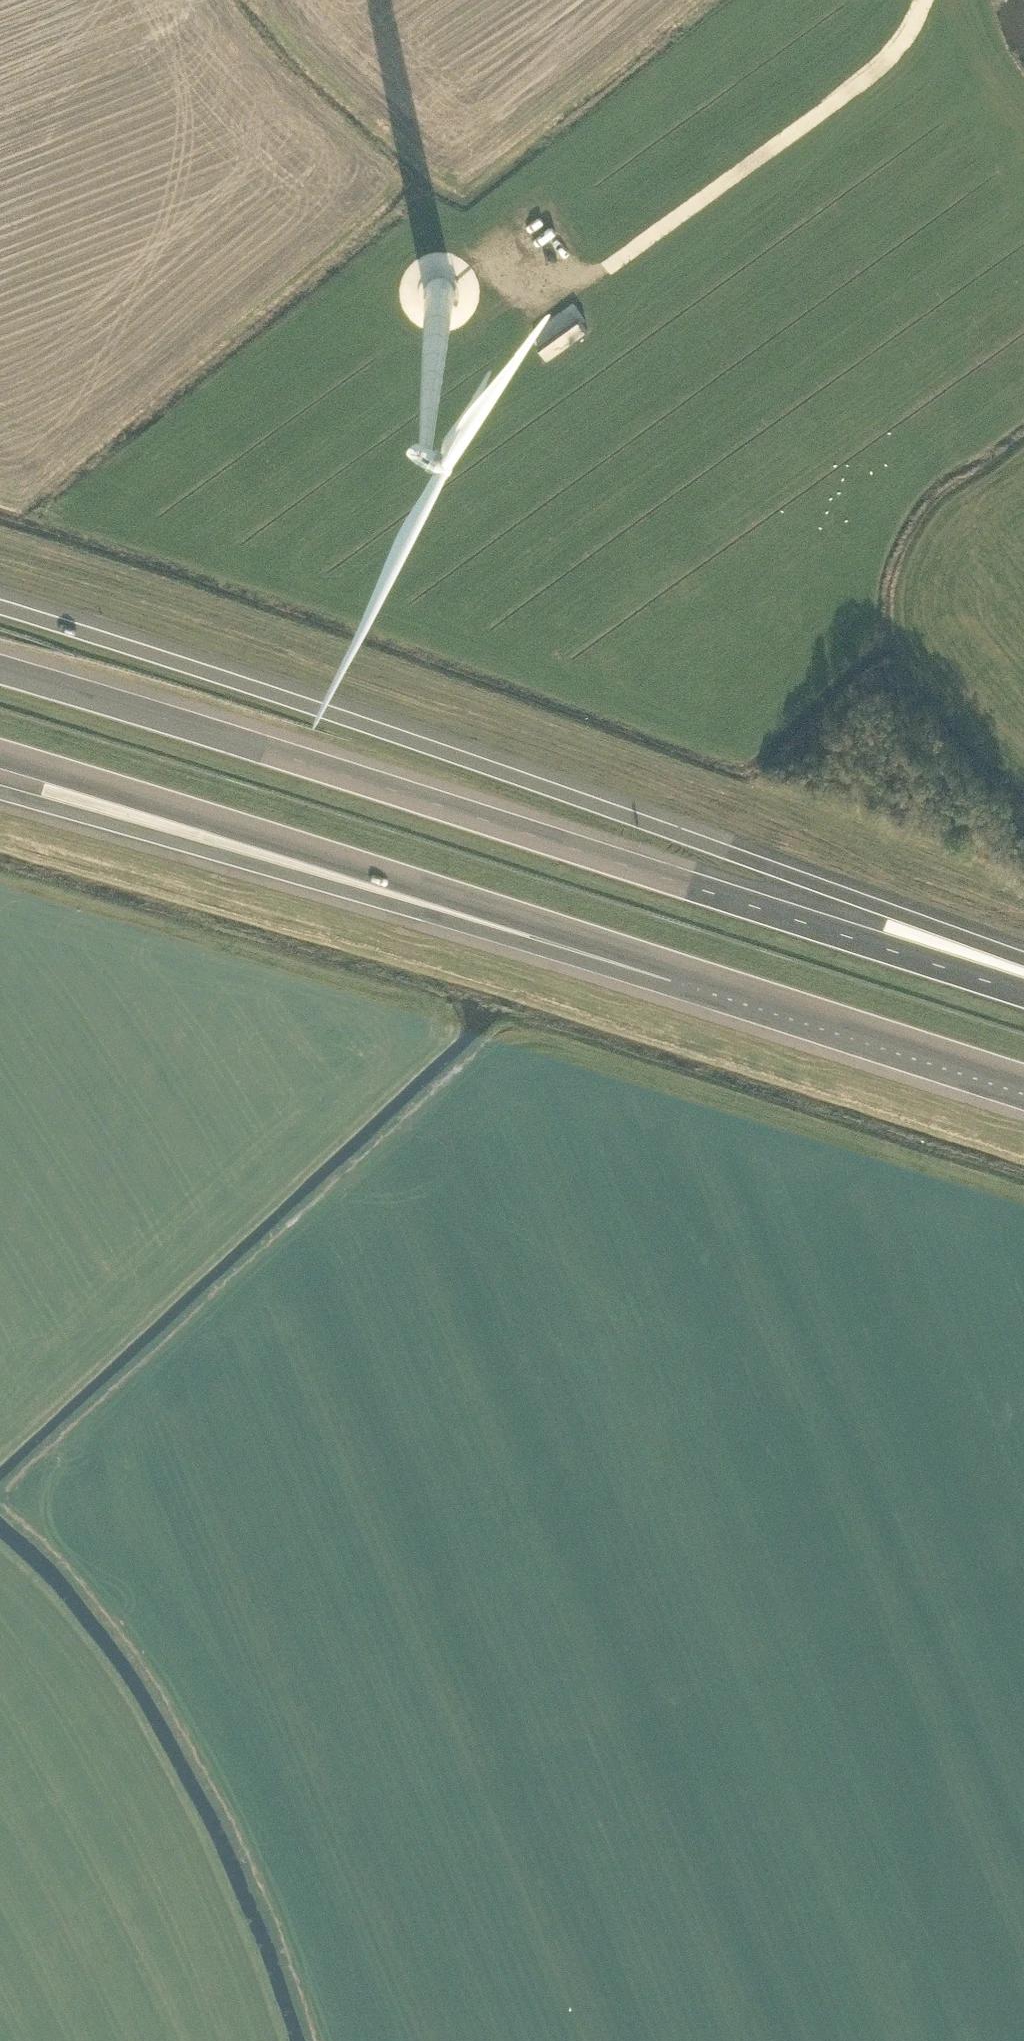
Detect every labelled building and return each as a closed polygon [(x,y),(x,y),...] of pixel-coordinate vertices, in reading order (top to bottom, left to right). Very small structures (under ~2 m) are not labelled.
[(453,283),(452,281),(450,279),(449,278),(447,277),(445,276),(443,276),(441,276),(439,276),(437,276),(435,277),(433,278),(431,279),(429,280),(428,282),(427,283),(427,284),(426,286),(425,288),(425,290),(425,292),(425,294),(426,296),(427,298),(428,300),(429,301),(431,303),(433,304),(435,305),(437,306),(439,306),(441,306),(443,306),(446,305),(448,304),(449,303),(451,302),(453,300),(454,298),(455,296),(455,294),(455,292),(456,291),(455,289),(455,287),(454,285),(453,283)] [(590,329),(581,317),(540,347),(549,359),(590,329)]
